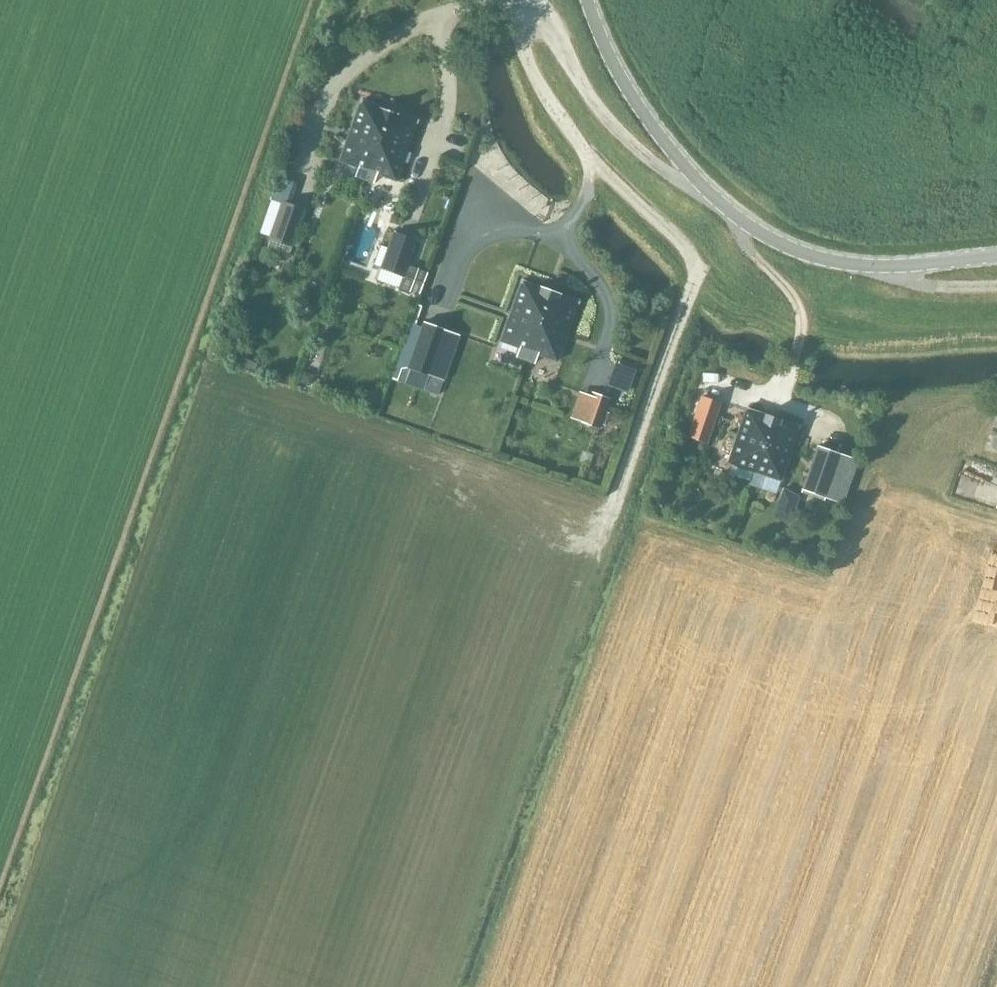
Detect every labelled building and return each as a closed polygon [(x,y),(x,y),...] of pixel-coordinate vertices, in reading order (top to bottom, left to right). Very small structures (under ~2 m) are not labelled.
[(370,164),(395,95),(366,84),(365,86),(366,87),(345,145),(364,152),(361,161),(370,164)] [(423,105),(395,95),(370,164),(379,167),(382,159),(401,165),(422,107),(423,107),(423,105)] [(299,226),(305,211),(282,203),(270,237),(285,243),(292,224),(299,226)] [(416,241),(393,233),(389,244),(396,246),(388,270),(403,276),(416,241)] [(525,360),(550,290),(521,280),(521,282),(500,341),(519,347),(516,356),(525,360)] [(579,300),(550,290),(525,360),(535,363),(538,354),(557,361),(578,302),(579,300)] [(408,367),(431,376),(447,330),(424,322),(408,367)] [(593,392),(582,422),(599,428),(609,398),(593,392)] [(701,397),(688,435),(707,442),(720,404),(701,397)] [(726,463),(780,482),(799,427),(745,408),(726,463)] [(802,489),(826,498),(841,455),(817,447),(802,489)]
